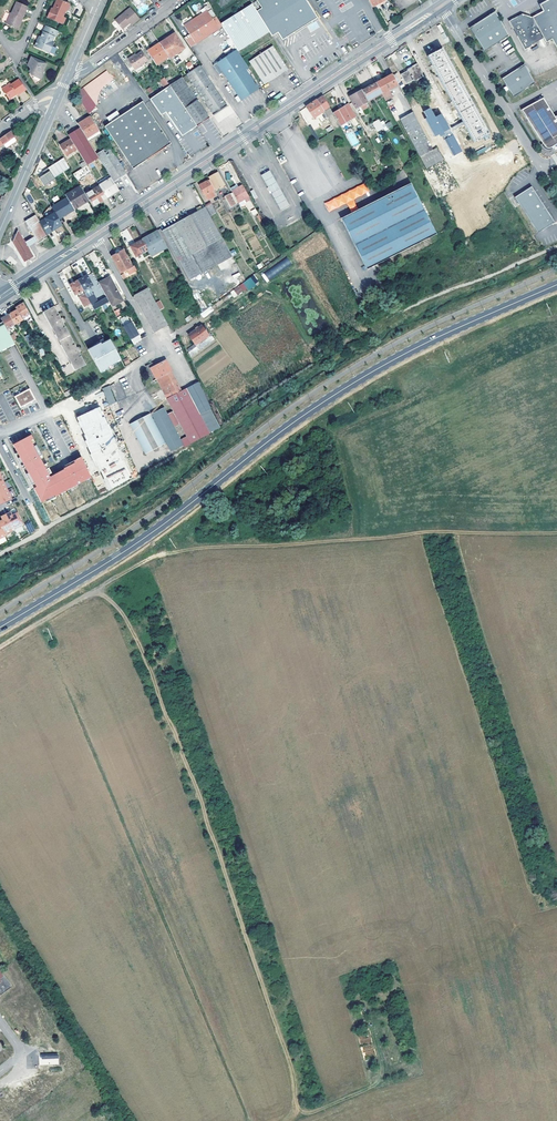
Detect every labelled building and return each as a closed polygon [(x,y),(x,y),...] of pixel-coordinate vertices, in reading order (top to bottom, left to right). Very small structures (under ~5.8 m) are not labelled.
[(63,16),(66,10),(68,8),(70,5),(69,2),(63,0),(58,0),(54,8),(53,11),(63,16)] [(251,3),(268,30),(272,36),(278,32),(282,40),(297,30),(303,27),(317,17),(306,0),(254,0),(251,2),(251,3)] [(542,39),(545,43),(549,41),(556,56),(556,1),(556,0),(548,0),(547,1),(538,5),(540,8),(539,14),(536,16),(529,19),(526,19),(523,18),(521,15),(508,22),(524,51),(532,47),(531,45),(542,39)] [(28,6),(17,1),(12,13),(10,12),(6,23),(16,27),(21,17),(23,18),(28,6)] [(221,25),(237,50),(268,30),(251,3),(220,24),(221,25)] [(130,23),(131,25),(140,18),(130,7),(115,20),(122,29),(130,23)] [(190,34),(185,38),(191,47),(219,28),(218,27),(220,25),(215,17),(211,10),(208,12),(207,10),(184,26),(190,34)] [(53,11),(50,17),(61,22),(63,16),(53,11)] [(509,36),(495,11),(481,20),(470,28),(485,51),(509,36)] [(57,30),(46,25),(43,32),(54,37),(55,35),(57,30)] [(52,41),(54,37),(43,32),(41,37),(42,37),(41,41),(38,40),(36,45),(46,50),(48,50),(50,45),(52,46),(54,42),(52,41)] [(175,34),(160,43),(168,56),(170,58),(185,48),(175,34)] [(147,52),(156,64),(168,56),(160,43),(147,52)] [(272,46),(249,61),(265,85),(287,69),(272,46)] [(443,49),(428,57),(477,144),(479,143),(480,144),(483,142),(483,141),(492,135),(443,49)] [(237,50),(213,65),(219,74),(223,72),(239,98),(241,100),(253,92),(258,89),(246,70),(249,69),(242,58),(237,50)] [(135,68),(139,65),(147,60),(141,51),(136,55),(134,57),(133,55),(128,59),(135,68)] [(30,72),(30,73),(33,76),(40,79),(47,63),(32,56),(30,61),(31,61),(29,66),(32,69),(30,72)] [(189,70),(194,67),(190,61),(186,64),(189,70)] [(524,64),(501,78),(507,88),(512,97),(536,83),(524,64)] [(423,76),(417,65),(401,74),(406,83),(416,78),(417,80),(423,76)] [(200,66),(187,75),(214,115),(220,111),(227,106),(223,101),(226,99),(222,94),(220,95),(200,66)] [(85,87),(90,95),(115,79),(110,71),(85,87)] [(38,85),(40,79),(33,76),(30,73),(29,75),(36,84),(38,85)] [(397,84),(400,82),(395,73),(392,74),(397,84)] [(382,93),(382,94),(389,89),(397,85),(397,84),(392,74),(376,83),(382,93)] [(170,85),(197,126),(202,123),(207,119),(210,118),(182,77),(170,85)] [(26,89),(19,78),(12,84),(11,82),(2,88),(9,98),(15,94),(14,93),(16,92),(18,94),(26,89)] [(161,82),(165,88),(169,85),(166,79),(161,82)] [(363,91),(368,101),(382,93),(376,83),(363,91)] [(170,85),(150,98),(161,115),(166,112),(182,136),(191,130),(197,126),(170,85)] [(87,111),(96,105),(90,95),(85,87),(76,93),(87,111)] [(389,89),(382,94),(385,100),(393,96),(389,89)] [(357,108),(359,107),(362,105),(369,101),(368,101),(363,91),(362,90),(350,97),(357,108)] [(330,108),(323,95),(313,102),(306,107),(311,114),(310,115),(311,117),(312,116),(314,118),(330,108)] [(544,146),(546,147),(549,148),(551,147),(555,145),(556,144),(556,112),(553,115),(541,95),(521,109),(528,120),(544,146)] [(143,101),(105,127),(133,169),(171,144),(143,101)] [(333,113),(340,126),(356,116),(349,104),(333,113)] [(423,111),(435,138),(451,132),(443,113),(435,117),(431,108),(423,111)] [(397,113),(401,118),(407,115),(404,109),(397,113)] [(449,179),(454,176),(438,143),(433,147),(413,111),(407,115),(401,118),(427,168),(441,160),(446,172),(445,172),(449,179)] [(78,124),(90,116),(90,115),(77,123),(78,124)] [(78,124),(80,128),(89,142),(94,139),(92,135),(99,130),(90,116),(78,124)] [(384,128),(379,119),(373,122),(378,131),(384,128)] [(453,130),(465,125),(463,122),(452,127),(453,130)] [(70,139),(77,149),(84,161),(87,165),(99,158),(96,154),(94,150),(89,142),(80,128),(68,136),(70,139)] [(344,132),(352,147),(360,143),(351,128),(344,132)] [(92,135),(94,139),(102,134),(99,130),(92,135)] [(0,139),(0,146),(4,144),(14,137),(10,131),(3,136),(0,139)] [(453,134),(445,139),(453,156),(462,152),(453,134)] [(14,137),(4,144),(6,147),(16,140),(14,137)] [(77,149),(70,139),(60,145),(67,155),(77,149)] [(96,154),(99,158),(110,175),(111,178),(114,182),(127,174),(109,146),(99,152),(96,154)] [(64,157),(49,167),(55,176),(69,167),(64,157)] [(89,171),(86,166),(82,168),(73,174),(78,182),(81,180),(79,177),(89,171)] [(209,177),(210,180),(215,189),(216,190),(222,186),(225,185),(218,172),(209,177)] [(263,176),(269,188),(276,183),(270,172),(263,176)] [(97,182),(99,185),(111,178),(110,175),(97,182)] [(32,176),(31,179),(37,190),(40,188),(32,176)] [(100,186),(107,197),(119,190),(114,182),(111,178),(99,185),(100,186)] [(200,185),(205,194),(206,194),(208,199),(215,195),(212,190),(215,189),(210,180),(200,185)] [(276,183),(269,188),(273,193),(280,189),(276,183)] [(364,184),(325,204),(328,213),(369,193),(364,184)] [(436,234),(411,184),(374,202),(342,219),(367,269),(436,234)] [(243,185),(224,195),(225,197),(226,198),(231,206),(236,204),(244,199),(246,202),(251,200),(243,185)] [(531,185),(514,196),(536,232),(553,221),(531,185)] [(68,198),(75,208),(89,200),(86,195),(84,192),(81,186),(67,195),(68,198)] [(89,200),(93,206),(107,197),(100,186),(90,192),(86,195),(89,200)] [(280,189),(273,193),(282,210),(289,206),(280,189)] [(55,213),(58,219),(75,209),(75,208),(68,198),(52,208),(55,213)] [(211,204),(205,207),(210,215),(216,212),(211,204)] [(174,224),(201,273),(232,256),(210,215),(205,207),(200,210),(188,216),(174,224)] [(40,222),(47,234),(62,225),(58,219),(55,213),(40,222)] [(33,236),(36,241),(38,244),(43,241),(42,240),(47,237),(38,222),(39,221),(35,214),(25,221),(29,227),(28,227),(33,236)] [(158,233),(167,248),(185,282),(201,273),(174,224),(170,226),(158,233)] [(28,246),(36,241),(33,236),(25,241),(19,230),(13,241),(24,260),(34,254),(28,246)] [(157,231),(142,240),(148,251),(151,257),(167,248),(158,233),(157,231)] [(136,257),(148,251),(142,240),(130,246),(136,257)] [(121,273),(128,270),(129,273),(134,271),(123,250),(112,256),(121,273)] [(288,258),(261,273),(265,281),(292,265),(288,258)] [(234,298),(259,282),(254,275),(229,291),(234,298)] [(87,276),(79,280),(84,290),(90,286),(92,285),(87,276)] [(99,283),(101,287),(107,297),(109,302),(112,307),(123,300),(115,286),(110,277),(99,283)] [(84,290),(79,280),(70,285),(76,294),(78,293),(84,290)] [(168,324),(148,288),(134,296),(155,332),(168,324)] [(95,310),(109,302),(107,297),(103,300),(98,302),(92,290),(85,293),(91,303),(95,310)] [(85,293),(80,296),(85,306),(91,303),(85,293)] [(16,308),(17,310),(23,320),(23,321),(31,316),(24,303),(16,308)] [(79,347),(77,348),(63,323),(65,322),(64,320),(62,318),(61,319),(57,312),(62,309),(58,303),(43,312),(75,370),(86,364),(79,352),(81,351),(80,349),(79,347)] [(118,306),(113,309),(117,316),(123,313),(118,306)] [(202,313),(200,309),(185,319),(187,323),(202,313)] [(17,310),(10,314),(15,324),(23,320),(17,310)] [(10,314),(1,319),(4,324),(7,329),(15,324),(10,314)] [(141,339),(131,322),(123,327),(133,344),(141,339)] [(15,345),(7,329),(4,324),(0,327),(0,353),(15,345)] [(191,335),(196,342),(198,344),(211,335),(204,325),(191,335)] [(214,339),(211,335),(198,344),(196,342),(192,345),(196,351),(214,339)] [(89,351),(101,373),(114,366),(113,365),(122,360),(111,341),(102,345),(102,344),(89,351)] [(207,398),(199,382),(181,391),(166,361),(155,367),(152,362),(146,366),(149,372),(153,371),(157,379),(191,442),(219,427),(209,409),(211,408),(207,398)] [(63,375),(72,374),(71,365),(63,366),(63,375)] [(102,390),(110,405),(116,403),(109,387),(102,390)] [(30,388),(14,397),(20,408),(36,400),(30,388)] [(100,406),(76,417),(109,490),(133,479),(100,406)] [(184,444),(164,407),(152,414),(172,451),(184,444)] [(165,443),(150,414),(138,420),(132,423),(131,424),(146,453),(165,443)] [(90,474),(82,457),(74,460),(75,462),(64,467),(64,468),(50,475),(48,473),(51,471),(49,466),(46,468),(40,454),(42,453),(37,443),(35,444),(32,438),(35,437),(33,433),(15,441),(21,454),(19,455),(22,459),(26,458),(27,460),(25,461),(27,466),(25,467),(33,482),(35,481),(37,484),(34,485),(41,499),(55,493),(55,494),(59,492),(57,489),(65,485),(67,488),(86,479),(85,477),(90,474)] [(19,455),(21,454),(15,441),(13,442),(19,455)] [(46,468),(49,466),(42,453),(40,454),(46,468)] [(64,467),(75,462),(74,460),(51,471),(48,473),(50,475),(64,468),(64,467)] [(0,494),(0,504),(11,499),(7,490),(0,494)] [(10,511),(5,513),(13,529),(22,525),(16,513),(12,515),(10,511)] [(4,533),(13,529),(5,513),(1,515),(3,519),(0,521),(0,524),(4,533)] [(27,525),(31,532),(35,530),(32,522),(27,525)] [(39,1065),(59,1064),(59,1054),(39,1054),(39,1065)]
